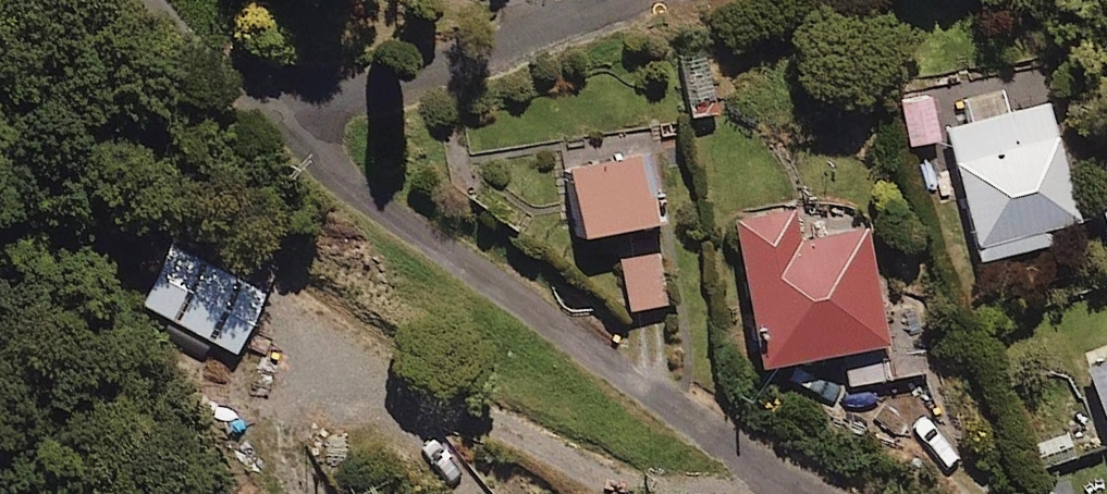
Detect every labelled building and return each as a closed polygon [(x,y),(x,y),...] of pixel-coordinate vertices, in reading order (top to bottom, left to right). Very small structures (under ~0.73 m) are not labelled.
[(1031,100),(1025,77),(964,92),(969,114),(946,119),(977,250),(1013,242),(1009,224),(1076,208),(1049,95),(1031,100)] [(930,89),(900,94),(908,141),(938,136),(930,89)] [(650,149),(569,158),(577,227),(658,217),(650,149)] [(798,234),(793,202),(734,211),(756,354),(841,341),(847,382),(927,369),(922,334),(887,339),(869,222),(798,234)] [(264,289),(168,239),(149,274),(116,257),(104,280),(234,347),(264,289)] [(666,301),(659,249),(620,254),(626,306),(666,301)] [(1086,357),(1106,415),(1106,350),(1086,357)]
